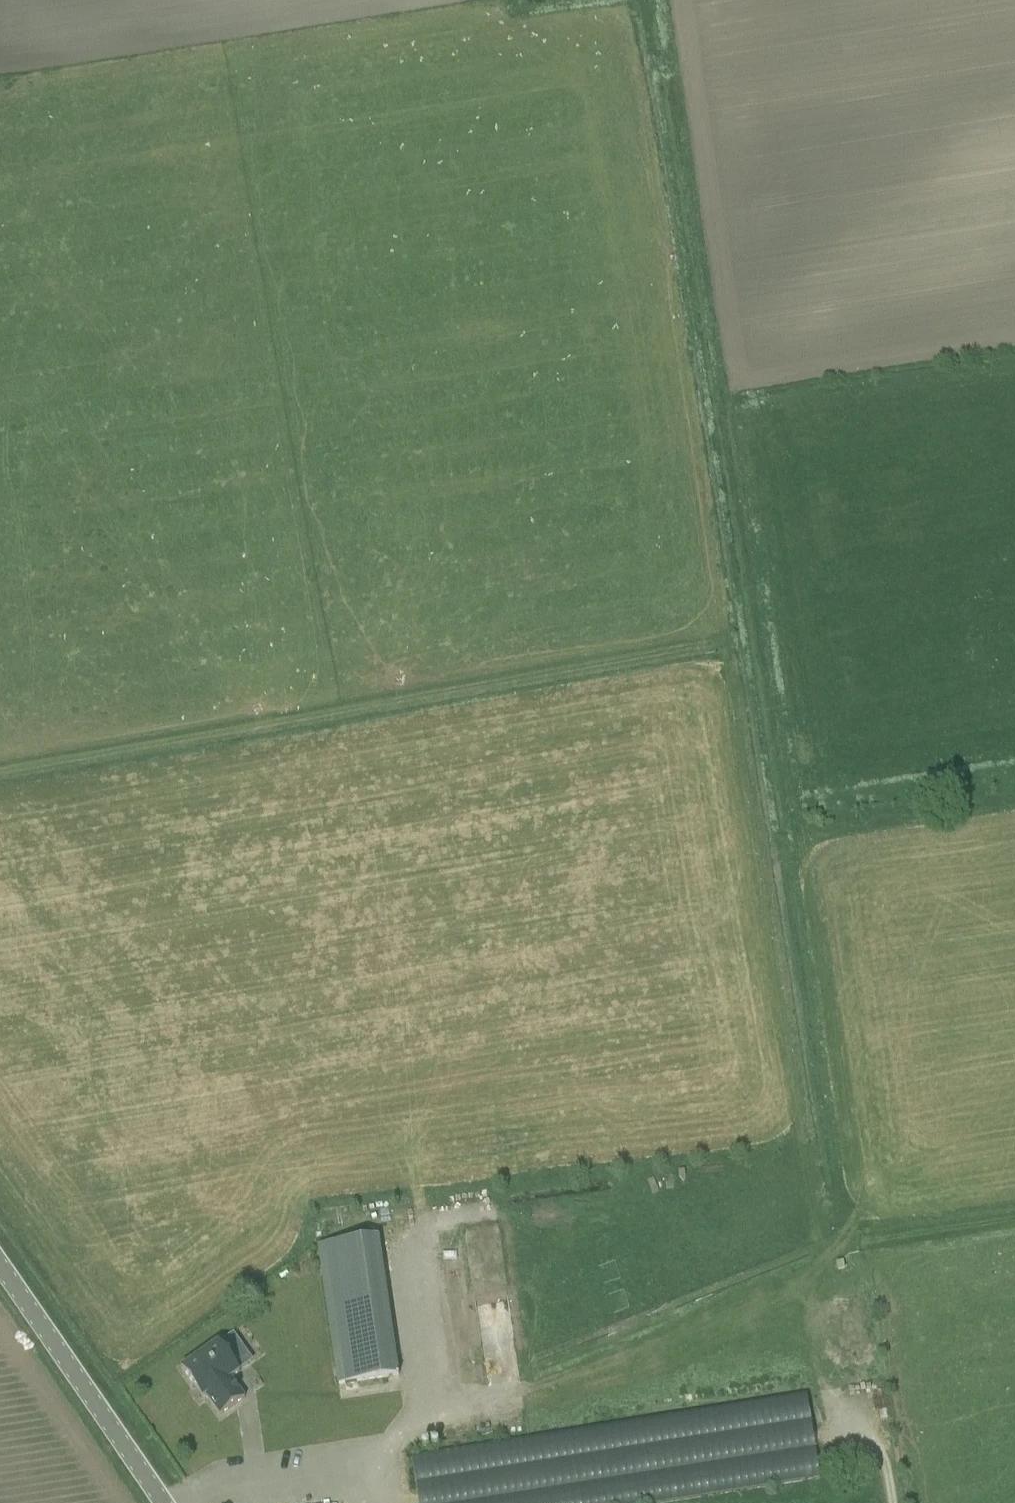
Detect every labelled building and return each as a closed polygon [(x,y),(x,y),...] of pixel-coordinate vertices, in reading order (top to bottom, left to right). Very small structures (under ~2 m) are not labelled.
[(319,1247),(339,1386),(398,1377),(378,1239),(319,1247)] [(836,1263),(838,1272),(845,1271),(844,1262),(836,1263)] [(182,1370),(201,1397),(203,1399),(207,1397),(221,1417),(245,1400),(231,1380),(240,1373),(219,1343),(182,1370)] [(419,1502),(686,1502),(820,1482),(807,1395),(412,1456),(419,1502)]
